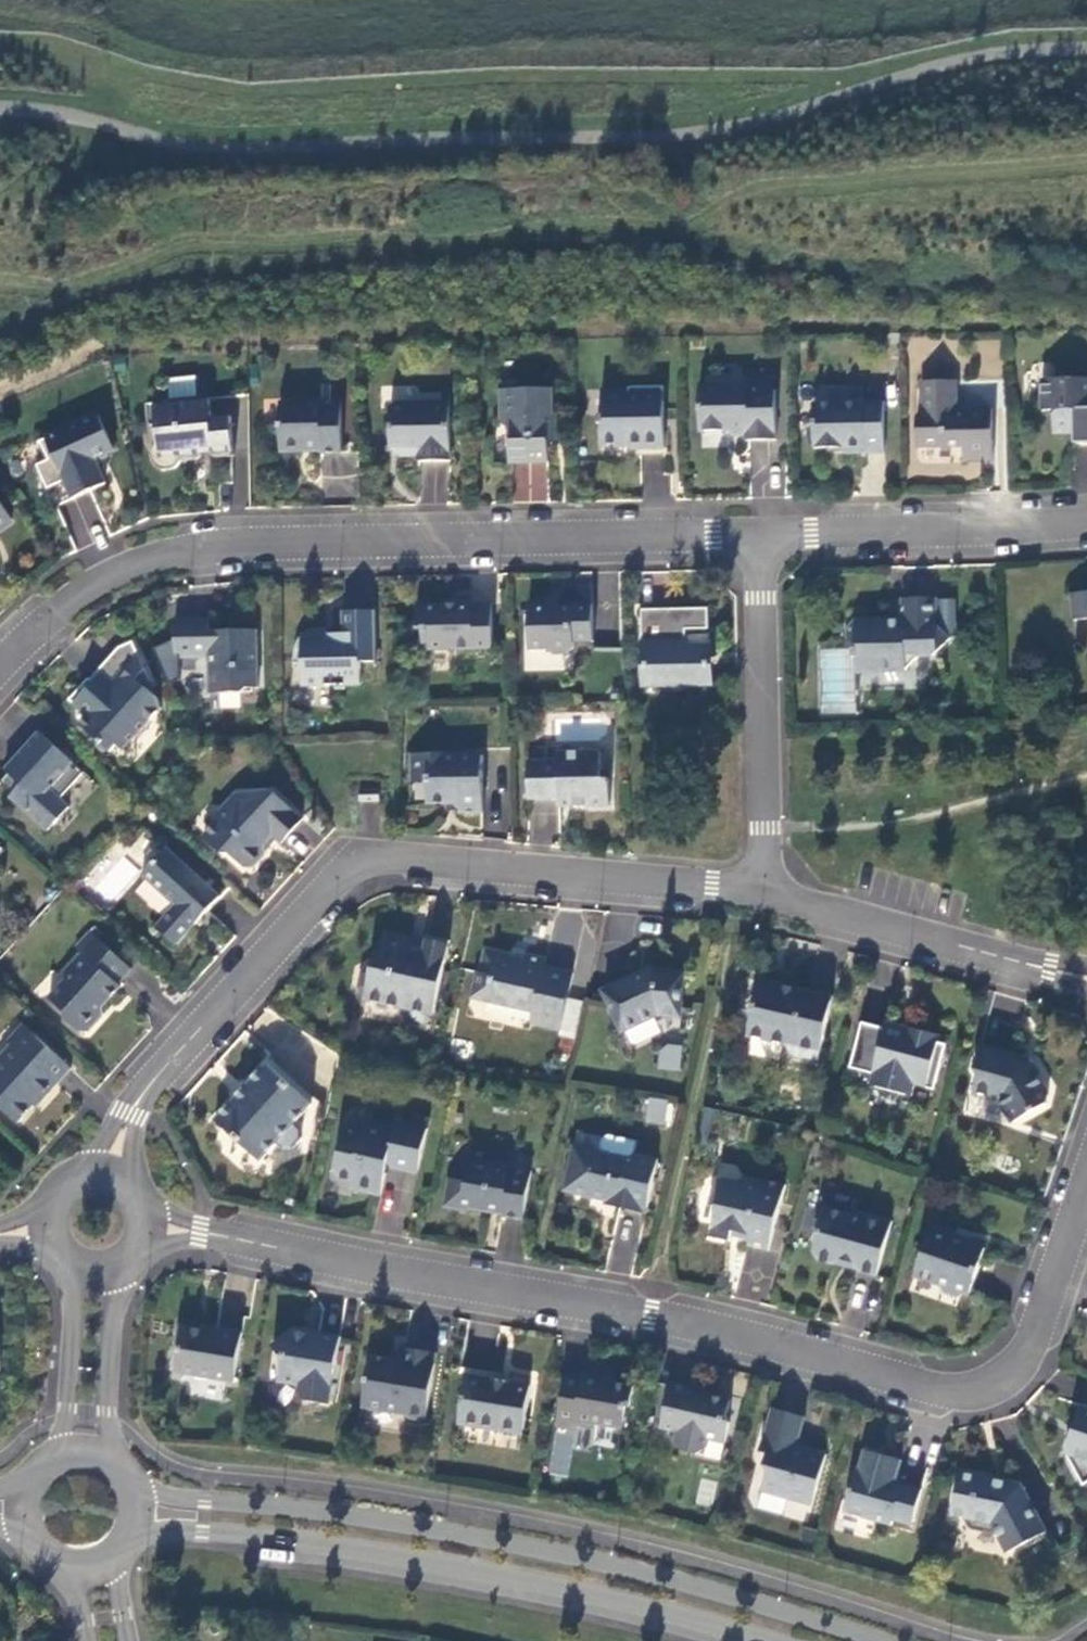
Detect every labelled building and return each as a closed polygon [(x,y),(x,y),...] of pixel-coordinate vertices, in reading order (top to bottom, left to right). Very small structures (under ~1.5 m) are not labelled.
[(773,377),(748,378),(748,385),(748,391),(773,390),(773,377)] [(167,379),(169,398),(194,396),(193,378),(167,379)] [(1042,380),(1042,411),(1053,411),(1054,434),(1074,433),(1075,444),(1086,444),(1086,379),(1042,380)] [(957,381),(921,382),(922,412),(917,418),(917,448),(963,447),(964,463),(994,462),(992,409),(970,409),(966,412),(959,413),(959,409),(957,409),(957,381)] [(748,385),(699,386),(700,432),(728,431),(733,436),(746,436),(746,441),(776,441),(775,390),(773,390),(748,391),(748,385)] [(629,391),(601,391),(602,417),(599,417),(599,425),(602,425),(602,445),(621,445),(623,443),(630,449),(665,449),(663,387),(629,388),(629,391)] [(552,389),(515,390),(516,400),(501,400),(501,422),(509,430),(510,464),(549,463),(548,433),(553,433),(552,389)] [(515,390),(500,390),(501,400),(516,400),(515,390)] [(210,419),(208,399),(146,405),(148,422),(149,424),(150,425),(151,426),(153,426),(161,426),(163,442),(161,442),(158,444),(156,446),(154,448),(152,451),(151,455),(151,459),(152,462),(154,466),(157,469),(159,470),(163,471),(167,472),(170,471),(174,470),(176,468),(179,465),(180,462),(196,461),(199,460),(201,457),(202,455),(202,454),(201,446),(210,446),(211,453),(211,455),(212,456),(216,458),(218,458),(234,457),(230,417),(210,419)] [(451,462),(450,402),(443,402),(396,403),(390,409),(391,449),(406,449),(406,457),(418,456),(418,462),(451,462)] [(863,403),(813,404),(814,424),(808,429),(809,444),(814,449),(845,449),(845,454),(885,453),(884,402),(863,402),(863,403)] [(341,403),(280,404),(281,448),(289,452),(300,452),(307,447),(321,447),(321,453),(342,453),(341,403)] [(98,415),(40,442),(49,460),(37,466),(53,503),(71,494),(88,487),(90,492),(106,485),(94,459),(114,450),(98,415)] [(202,454),(211,453),(210,446),(201,446),(202,454)] [(88,487),(71,494),(73,500),(90,492),(88,487)] [(12,520),(0,502),(0,528),(12,520)] [(1071,594),(1074,621),(1086,620),(1086,593),(1071,594)] [(936,599),(902,599),(902,620),(898,620),(894,624),(889,620),(855,621),(845,631),(860,645),(855,650),(853,650),(853,659),(856,659),(856,672),(906,671),(920,657),(934,656),(950,639),(937,626),(936,599)] [(455,605),(417,606),(417,630),(423,630),(423,650),(493,649),(492,605),(473,605),(473,602),(455,603),(455,605)] [(564,606),(529,606),(529,650),(548,650),(553,655),(569,655),(574,650),(574,643),(593,642),(593,606),(571,606),(571,610),(564,610),(564,606)] [(708,609),(642,611),(642,651),(648,651),(649,664),(646,664),(646,670),(649,670),(649,685),(708,684),(707,669),(710,669),(710,663),(707,663),(707,648),(686,649),(686,630),(709,630),(708,609)] [(295,649),(293,664),(302,665),(302,687),(336,686),(336,690),(346,690),(345,686),(361,686),(360,663),(377,662),(376,612),(343,612),(343,640),(326,640),(326,629),(316,629),(310,631),(306,633),(303,635),(300,637),(298,641),(296,645),(295,649)] [(175,620),(176,658),(209,658),(210,694),(243,694),(245,689),(259,689),(258,665),(256,665),(256,654),(258,654),(258,631),(210,632),(210,620),(175,620)] [(87,717),(80,725),(110,752),(116,745),(123,751),(161,709),(158,699),(146,688),(151,682),(133,643),(119,649),(99,671),(108,679),(99,689),(89,679),(69,700),(87,717)] [(21,760),(0,782),(17,798),(15,800),(49,831),(69,808),(60,800),(84,773),(39,732),(17,756),(21,760)] [(558,761),(528,761),(529,801),(561,800),(561,796),(569,796),(569,808),(610,807),(610,780),(601,780),(601,752),(558,752),(558,761)] [(453,755),(411,756),(411,779),(431,779),(431,805),(459,804),(459,813),(483,813),(481,756),(453,756),(453,755)] [(379,789),(359,790),(360,802),(380,801),(379,789)] [(237,793),(218,814),(218,822),(203,838),(223,855),(230,855),(246,869),(253,869),(266,853),(266,845),(274,837),(281,843),(303,820),(272,792),(237,793)] [(167,848),(142,875),(176,907),(156,928),(176,947),(221,898),(167,848)] [(90,932),(76,948),(82,954),(65,973),(65,981),(49,999),(66,1014),(66,1020),(80,1033),(88,1032),(104,1015),(103,1007),(121,987),(119,985),(132,970),(90,932)] [(411,938),(386,933),(381,954),(376,953),(373,967),(363,973),(360,988),(366,998),(365,1000),(405,1009),(404,1014),(408,1021),(426,1025),(432,1021),(450,942),(428,937),(425,947),(410,944),(411,938)] [(477,972),(471,999),(533,1013),(531,1023),(561,1030),(574,974),(545,967),(546,960),(524,956),(522,966),(509,963),(510,956),(485,951),(480,973),(477,972)] [(651,971),(603,993),(621,1033),(658,1016),(681,1018),(685,974),(651,971)] [(833,998),(760,982),(747,1036),(789,1045),(792,1056),(818,1062),(833,998)] [(908,1028),(886,1022),(885,1029),(906,1035),(908,1028)] [(885,1029),(862,1023),(850,1069),(873,1075),(870,1086),(912,1097),(915,1086),(934,1091),(946,1045),(938,1043),(940,1036),(908,1028),(906,1035),(885,1029)] [(0,1067),(0,1107),(18,1123),(41,1098),(44,1100),(72,1069),(24,1025),(8,1042),(12,1046),(0,1058),(0,1064),(0,1066),(0,1067)] [(657,1069),(680,1070),(681,1044),(658,1043),(657,1069)] [(1018,1057),(981,1046),(974,1070),(978,1076),(974,1092),(1001,1100),(1014,1123),(1046,1104),(1049,1096),(1032,1066),(1017,1062),(1018,1057)] [(219,1123),(265,1164),(281,1145),(288,1152),(297,1151),(306,1141),(305,1132),(298,1126),(315,1107),(271,1065),(219,1123)] [(646,1098),(644,1122),(672,1124),(674,1100),(646,1098)] [(430,1119),(414,1116),(411,1127),(396,1123),(394,1129),(365,1122),(363,1132),(344,1128),(334,1172),(338,1179),(352,1182),(350,1189),(381,1196),(388,1163),(418,1170),(430,1119)] [(636,1143),(609,1137),(603,1140),(600,1154),(627,1160),(634,1156),(636,1143)] [(599,1154),(595,1170),(589,1174),(585,1190),(589,1196),(606,1200),(609,1198),(621,1201),(620,1209),(646,1215),(658,1162),(634,1156),(627,1160),(600,1154),(599,1154)] [(492,1167),(470,1163),(466,1182),(450,1179),(446,1207),(469,1211),(470,1208),(489,1211),(489,1208),(503,1210),(502,1217),(524,1220),(532,1173),(511,1170),(512,1167),(492,1164),(492,1167)] [(769,1251),(786,1186),(763,1181),(762,1184),(743,1179),(736,1183),(723,1180),(715,1186),(712,1198),(717,1207),(710,1238),(731,1242),(733,1232),(751,1236),(748,1246),(769,1251)] [(877,1277),(893,1222),(857,1212),(850,1216),(825,1209),(818,1214),(814,1228),(818,1235),(813,1254),(817,1261),(832,1265),(839,1261),(854,1265),(858,1272),(877,1277)] [(955,1236),(931,1227),(915,1276),(939,1284),(942,1291),(961,1297),(967,1294),(970,1294),(985,1249),(954,1239),(955,1236)] [(215,1333),(181,1327),(176,1350),(179,1350),(176,1373),(234,1383),(243,1333),(216,1329),(215,1333)] [(293,1332),(273,1347),(282,1359),(278,1382),(301,1386),(300,1392),(306,1401),(329,1405),(341,1338),(318,1334),(318,1336),(293,1332)] [(393,1361),(371,1357),(362,1407),(402,1414),(407,1417),(426,1421),(437,1354),(403,1349),(401,1365),(392,1363),(393,1361)] [(583,1378),(566,1375),(558,1422),(596,1428),(596,1424),(623,1429),(626,1407),(631,1408),(634,1386),(603,1381),(604,1377),(584,1374),(583,1378)] [(492,1380),(467,1376),(458,1424),(496,1431),(506,1424),(524,1427),(531,1386),(511,1383),(508,1386),(494,1383),(492,1380)] [(671,1385),(661,1428),(678,1432),(676,1442),(682,1452),(696,1455),(706,1449),(708,1440),(726,1444),(730,1424),(727,1418),(731,1401),(706,1396),(706,1400),(690,1396),(691,1389),(671,1385)] [(1071,1437),(1065,1455),(1068,1456),(1083,1486),(1086,1483),(1086,1408),(1081,1406),(1075,1424),(1080,1425),(1075,1438),(1071,1437)] [(796,1450),(805,1418),(772,1409),(760,1453),(767,1455),(764,1466),(768,1472),(763,1491),(813,1505),(827,1455),(810,1451),(800,1457),(796,1450)] [(506,1424),(496,1431),(522,1435),(524,1427),(506,1424)] [(1080,1425),(1075,1424),(1071,1437),(1075,1438),(1080,1425)] [(892,1459),(865,1451),(859,1473),(856,1472),(849,1498),(859,1501),(854,1516),(892,1526),(893,1521),(913,1527),(923,1490),(897,1483),(901,1467),(891,1464),(892,1459)] [(902,1461),(892,1459),(891,1464),(901,1467),(902,1461)] [(1021,1485),(960,1473),(951,1516),(968,1519),(967,1521),(972,1529),(997,1534),(1008,1554),(1042,1535),(1026,1504),(1030,1502),(1021,1485)] [(859,1501),(849,1498),(844,1513),(854,1516),(859,1501)] [(1030,1502),(1026,1504),(1042,1535),(1046,1533),(1030,1502)]
